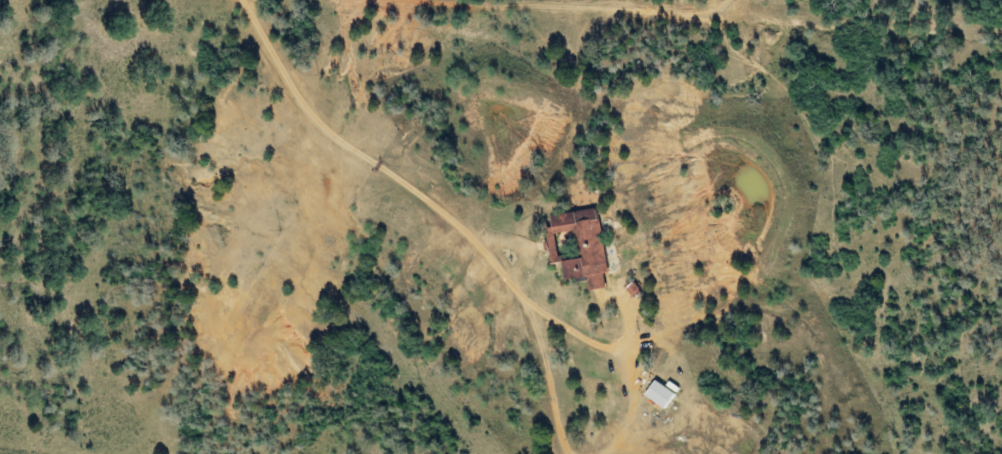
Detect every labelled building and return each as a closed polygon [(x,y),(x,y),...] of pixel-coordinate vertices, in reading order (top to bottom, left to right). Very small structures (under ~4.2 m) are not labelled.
[(548,217),(549,229),(543,230),(549,265),(560,264),(562,282),(585,278),(587,292),(603,289),(601,274),(605,274),(595,210),(548,217)] [(642,397),(662,410),(672,395),(652,381),(642,397)]
